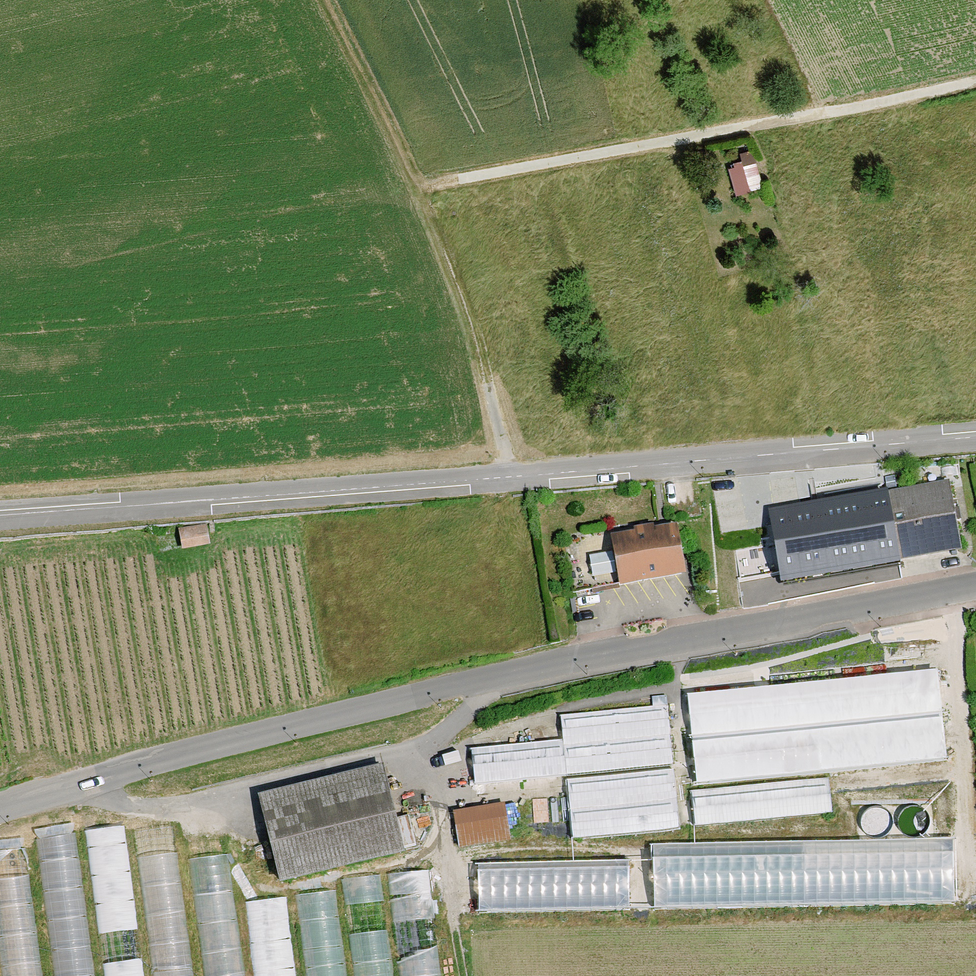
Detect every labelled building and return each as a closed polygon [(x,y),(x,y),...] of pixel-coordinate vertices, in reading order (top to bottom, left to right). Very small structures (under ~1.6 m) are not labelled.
[(729,192),(756,185),(747,151),(720,158),(729,192)] [(950,481),(891,491),(903,564),(963,555),(950,481)] [(818,502),(768,510),(770,521),(780,584),(903,564),(891,491),(864,495),(818,502)] [(685,573),(677,526),(610,537),(619,585),(685,573)] [(948,671),(696,687),(702,777),(953,762),(948,671)] [(376,766),(252,795),(272,881),(396,852),(376,766)] [(834,777),(693,784),(694,821),(836,813),(834,777)] [(460,843),(513,838),(510,801),(457,805),(460,843)] [(864,841),(659,840),(658,905),(734,906),(734,898),(936,899),(936,898),(960,898),(961,837),(934,836),(934,858),(864,857),(864,841)] [(226,851),(191,856),(203,952),(238,948),(226,851)] [(179,852),(145,854),(153,974),(187,972),(179,852)] [(481,909),(641,907),(640,859),(480,861),(481,909)] [(429,868),(395,871),(401,947),(404,947),(407,975),(438,975),(429,868)] [(350,903),(382,896),(377,872),(345,878),(350,903)] [(304,893),(308,916),(337,911),(332,887),(304,893)]
